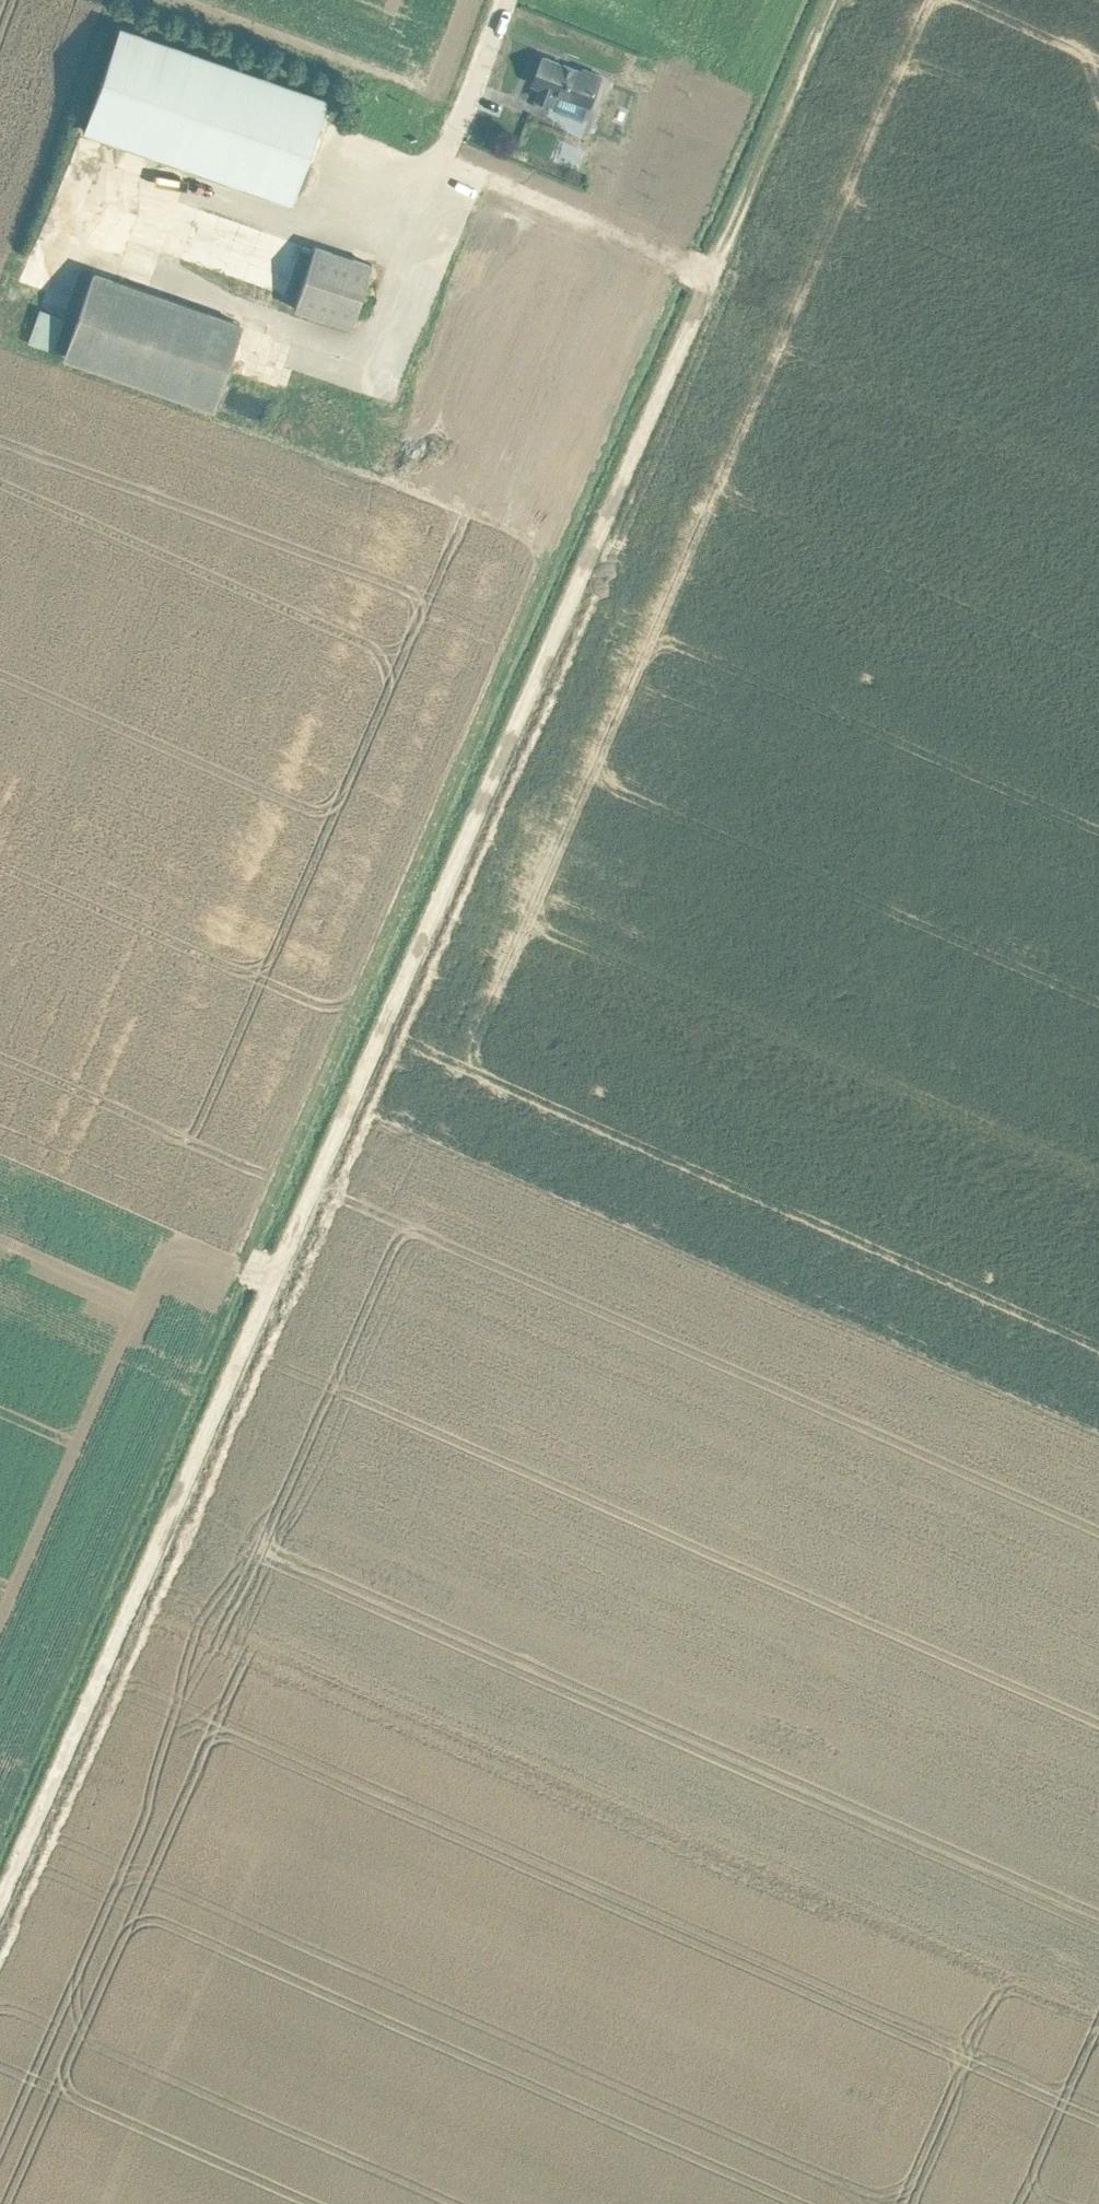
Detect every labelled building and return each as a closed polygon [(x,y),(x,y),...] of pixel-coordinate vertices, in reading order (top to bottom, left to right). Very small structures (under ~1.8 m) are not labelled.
[(83,129),(289,200),(326,95),(119,24),(83,129)] [(583,71),(564,64),(544,56),(534,82),(541,85),(536,97),(552,104),(557,91),(591,104),(602,75),(584,68),(583,71)] [(200,207),(182,258),(284,293),(302,242),(200,207)] [(292,305),(319,315),(339,322),(351,326),(353,318),(360,299),(371,265),(361,262),(314,245),(306,265),(292,305)] [(241,322),(92,269),(61,357),(210,410),(241,322)] [(62,348),(73,314),(46,306),(35,340),(62,348)]
